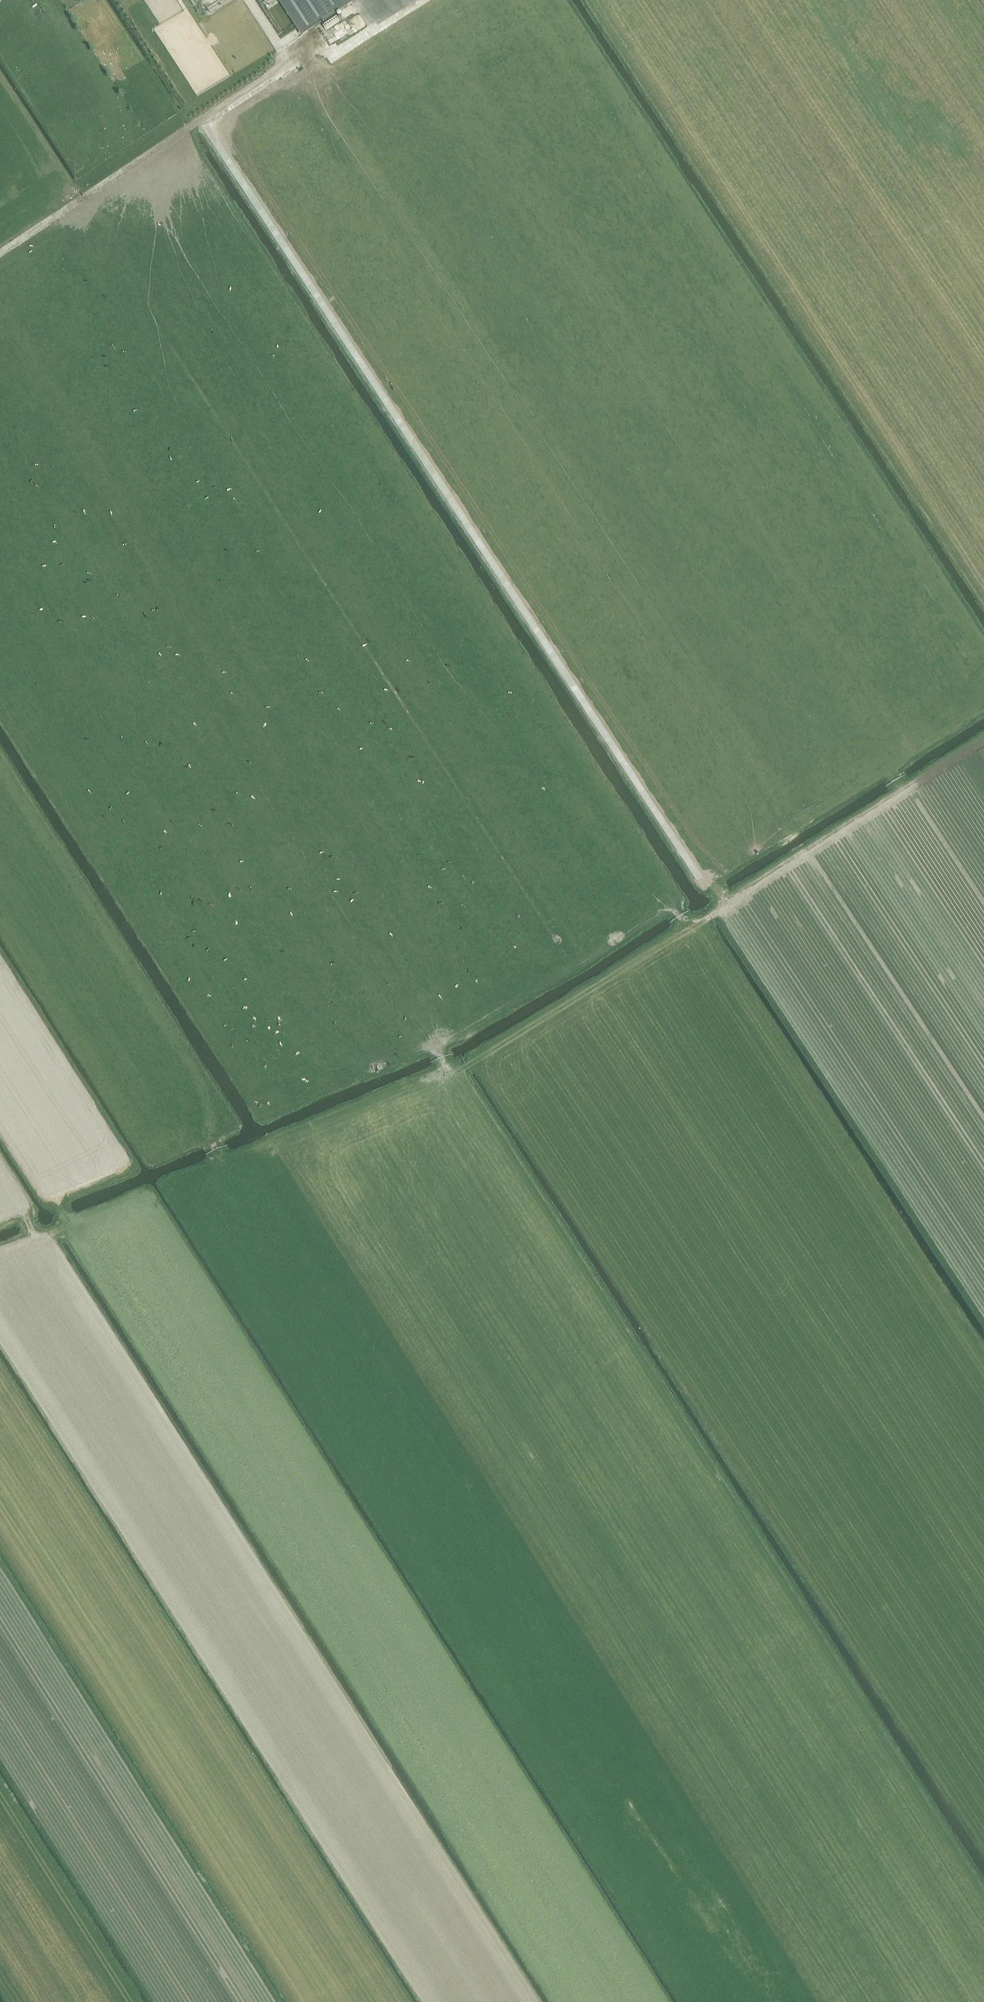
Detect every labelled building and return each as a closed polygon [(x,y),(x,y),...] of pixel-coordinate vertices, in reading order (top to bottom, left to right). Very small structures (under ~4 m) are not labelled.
[(292,18),(303,35),(322,22),(323,25),(336,17),(334,14),(353,2),(352,0),(280,0),(292,18)]
